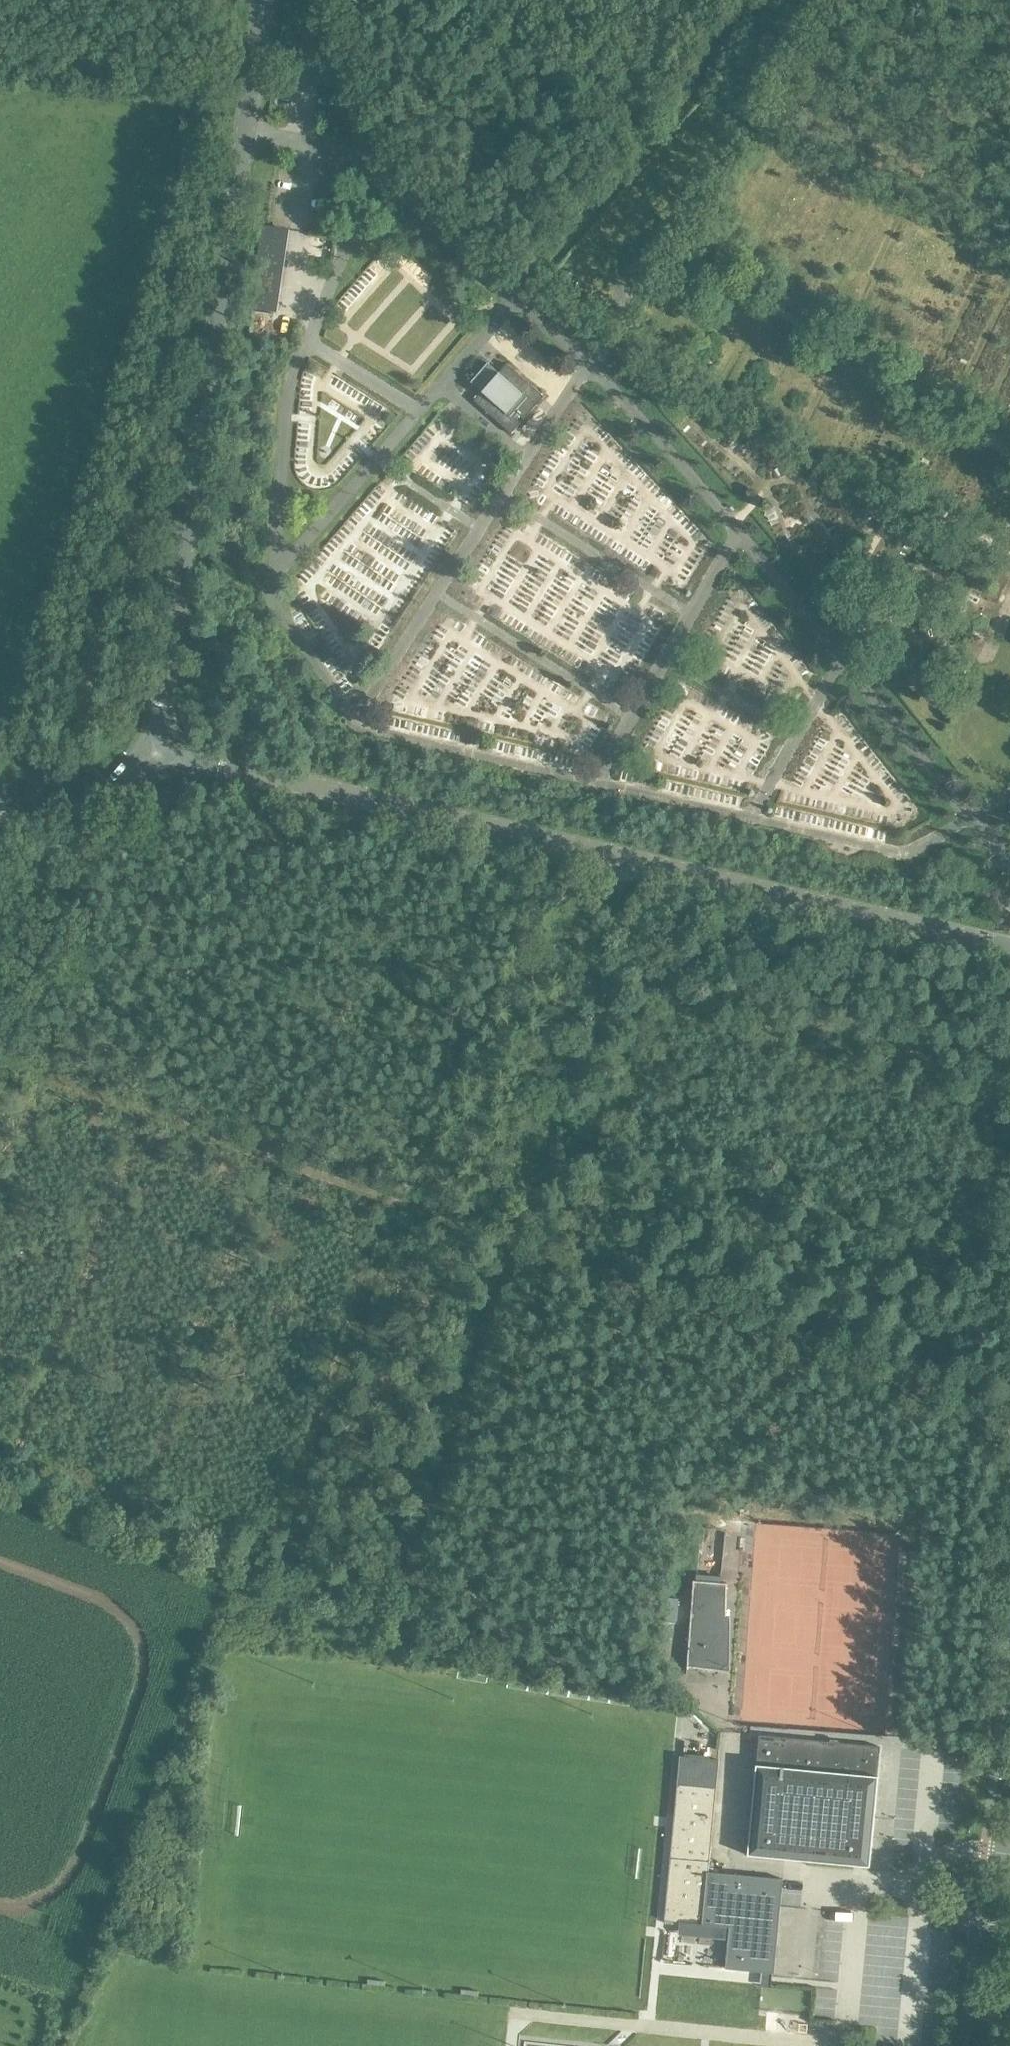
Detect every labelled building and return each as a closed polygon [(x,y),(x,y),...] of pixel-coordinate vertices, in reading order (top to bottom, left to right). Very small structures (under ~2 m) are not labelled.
[(287,231),(264,227),(252,306),(276,310),(287,231)] [(470,382),(482,392),(473,401),(510,434),(543,397),(506,364),(499,373),(487,363),(470,382)] [(696,1583),(689,1664),(689,1667),(729,1671),(730,1616),(725,1616),(726,1584),(696,1583)] [(676,1626),(678,1606),(678,1602),(669,1601),(668,1605),(666,1625),(676,1626)] [(869,1866),(880,1746),(760,1733),(747,1855),(869,1866)] [(783,1879),(708,1871),(718,1761),(679,1757),(664,1921),(729,1927),(725,1969),(774,1974),(783,1879)]
